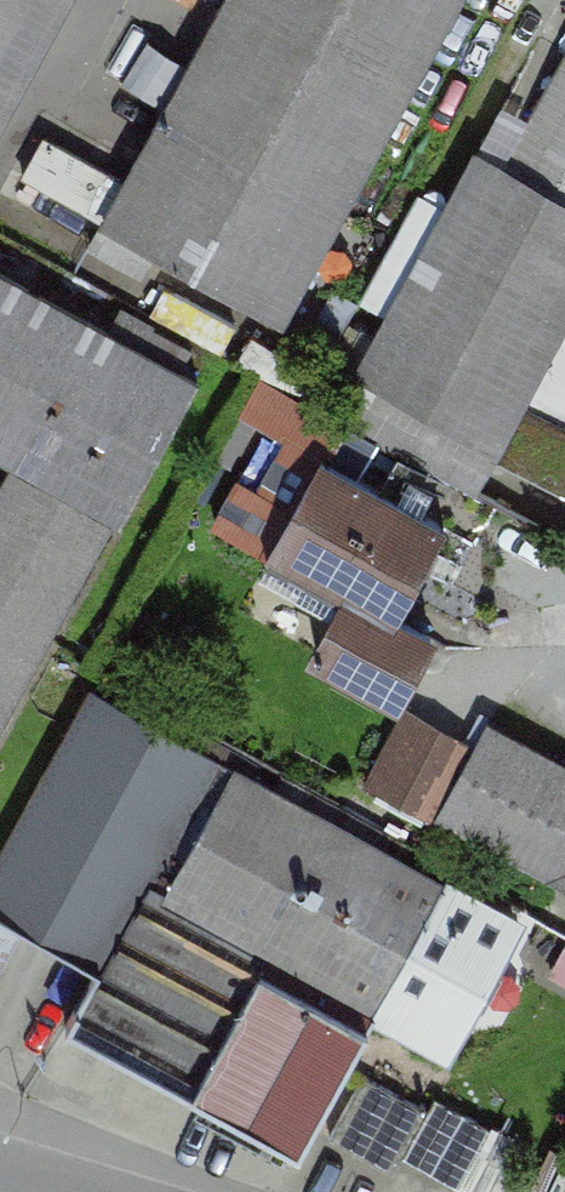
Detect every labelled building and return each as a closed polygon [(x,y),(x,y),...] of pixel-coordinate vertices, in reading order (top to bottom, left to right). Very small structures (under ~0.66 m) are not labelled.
[(100,219),(284,320),(461,0),(221,0),(121,180),(100,219)] [(505,170),(564,203),(564,63),(505,170)] [(24,178),(100,219),(121,180),(45,139),(24,178)] [(478,156),(358,373),(483,443),(493,448),(564,317),(564,203),(505,170),(478,156)] [(0,275),(0,456),(13,464),(41,414),(142,470),(148,474),(198,386),(0,275)] [(483,443),(358,373),(333,417),(458,487),(483,443)] [(41,414),(13,464),(0,487),(0,539),(79,582),(142,470),(41,414)] [(444,528),(323,459),(269,554),(365,609),(391,623),(392,619),(404,599),(444,528)] [(79,582),(0,539),(0,722),(79,582)] [(392,619),(391,623),(365,609),(334,666),(397,700),(430,640),(392,619)] [(273,790),(96,691),(0,861),(0,913),(24,927),(97,968),(145,883),(375,1012),(445,886),(273,790)] [(469,750),(402,714),(361,791),(427,827),(469,750)] [(486,724),(436,815),(564,885),(564,767),(486,724)] [(282,774),(273,790),(445,886),(453,870),(282,774)] [(471,839),(453,870),(515,905),(533,874),(471,839)] [(375,1012),(145,883),(97,968),(67,1022),(296,1150),(375,1012)] [(515,923),(445,886),(375,1012),(445,1050),(515,923)] [(0,913),(0,968),(24,927),(0,913)] [(363,1076),(328,1137),(392,1173),(427,1112),(363,1076)] [(404,1161),(458,1191),(460,1191),(489,1140),(434,1108),(404,1161)]
